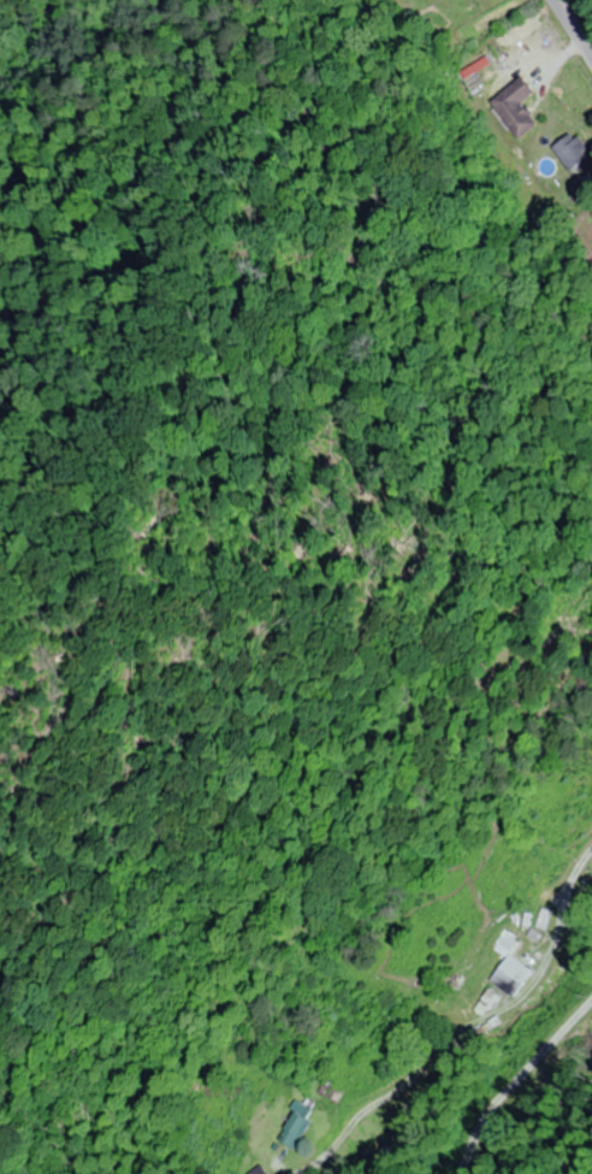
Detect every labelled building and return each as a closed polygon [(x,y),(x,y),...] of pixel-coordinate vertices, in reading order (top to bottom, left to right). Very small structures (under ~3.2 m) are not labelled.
[(542,26),(539,19),(504,39),(508,45),(542,26)] [(521,101),(533,93),(522,76),(488,99),(513,138),(535,124),(521,101)] [(566,170),(590,157),(576,131),(552,144),(566,170)] [(529,970),(507,955),(488,982),(511,997),(529,970)]
